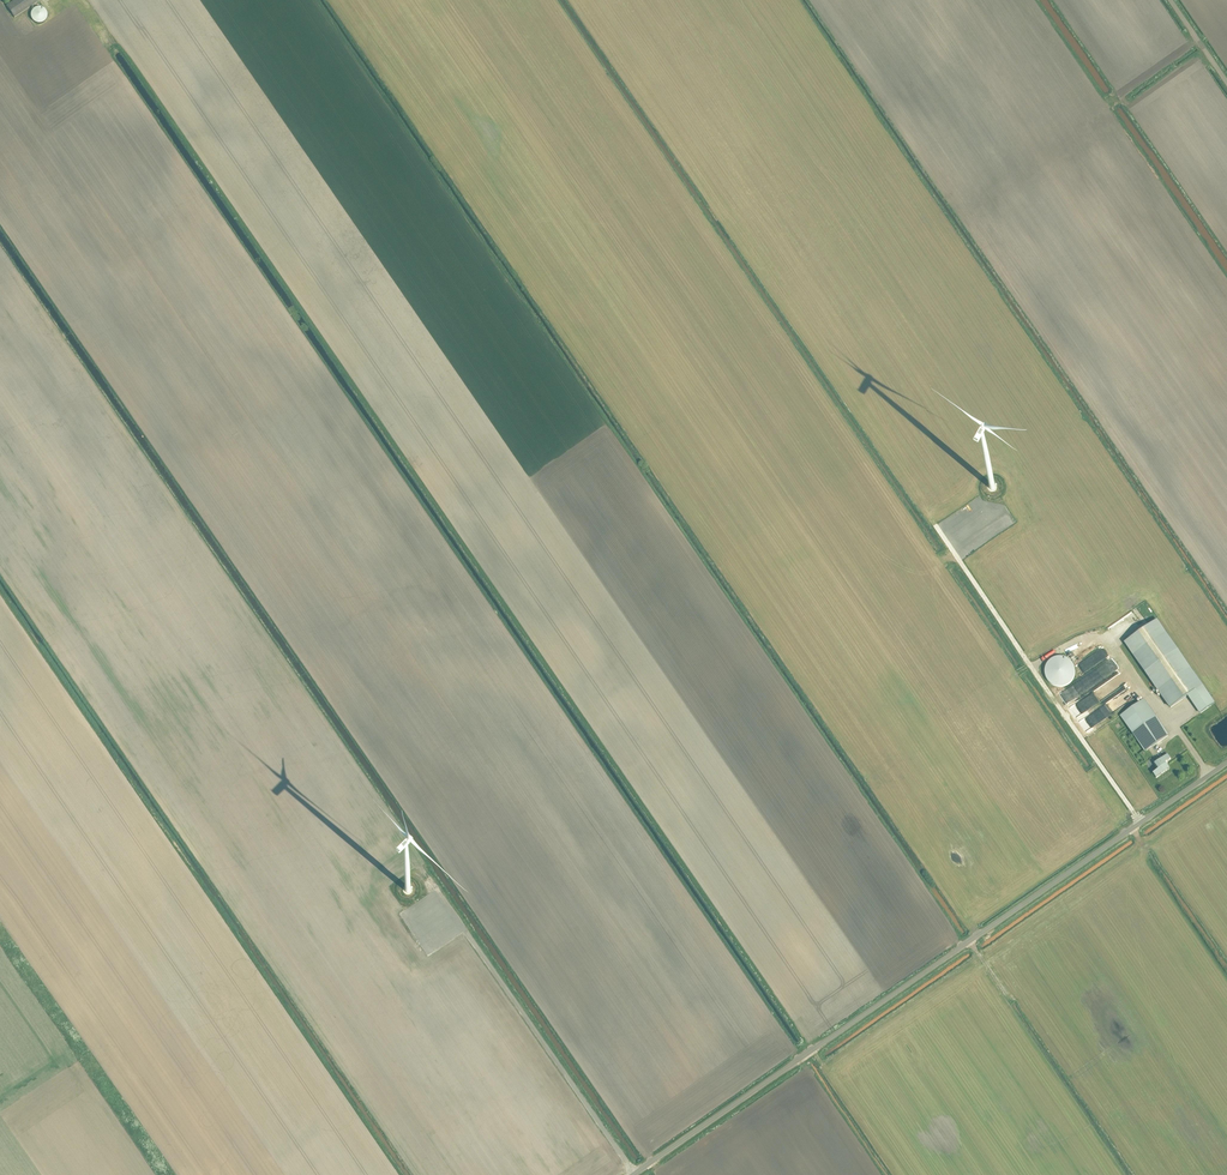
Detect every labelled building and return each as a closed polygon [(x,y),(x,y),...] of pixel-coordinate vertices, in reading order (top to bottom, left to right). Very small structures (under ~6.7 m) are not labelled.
[(7,6),(15,18),(40,1),(39,0),(16,0),(7,6)] [(34,9),(32,11),(31,13),(31,15),(31,18),(32,20),(33,22),(35,23),(37,24),(39,24),(41,24),(43,23),(45,21),(46,19),(47,17),(47,15),(47,13),(46,11),(44,9),(42,8),(40,8),(38,8),(35,8),(34,9)] [(1171,708),(1188,696),(1201,714),(1214,704),(1156,621),(1125,643),(1171,708)] [(1121,716),(1146,752),(1168,736),(1143,700),(1121,716)] [(1153,774),(1156,778),(1170,769),(1166,763),(1171,759),(1168,755),(1154,764),(1158,770),(1153,774)]
